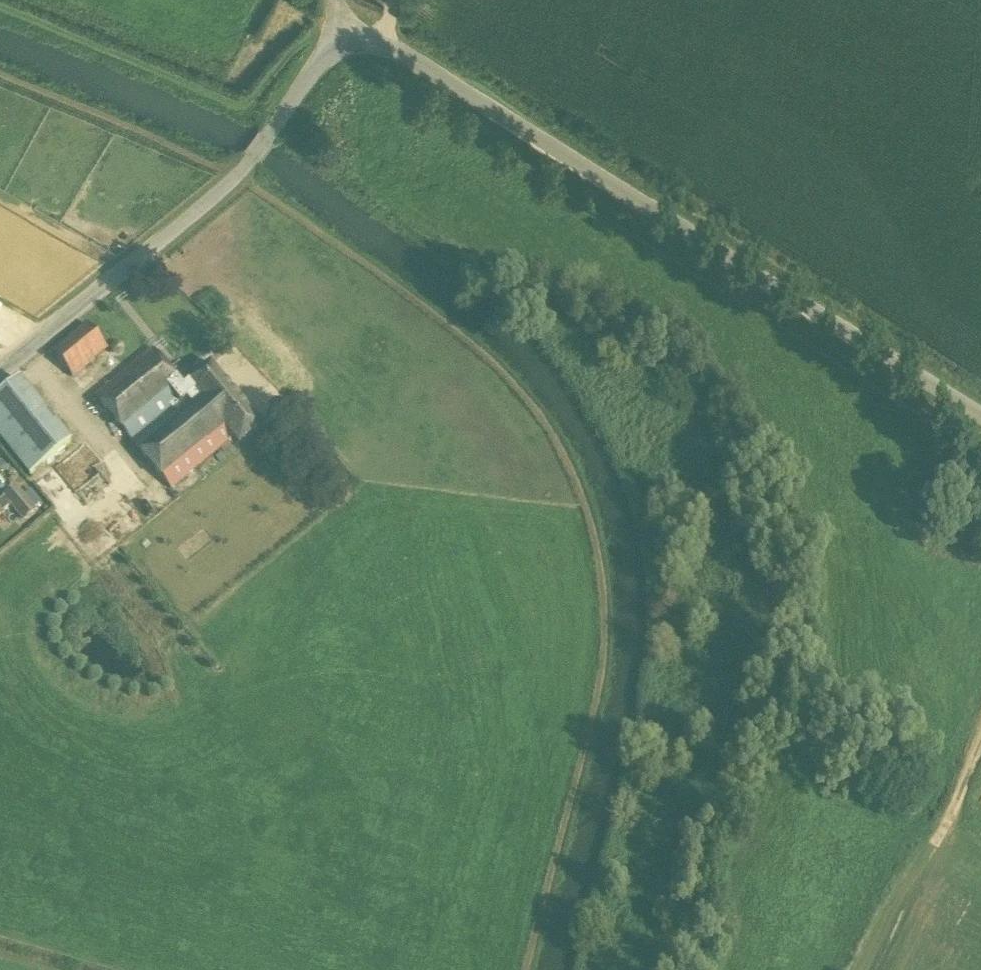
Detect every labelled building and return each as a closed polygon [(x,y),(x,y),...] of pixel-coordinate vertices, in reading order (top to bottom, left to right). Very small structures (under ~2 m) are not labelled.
[(73,376),(104,350),(84,325),(53,351),(73,376)] [(186,386),(155,349),(97,396),(178,494),(129,536),(207,631),(286,566),(209,471),(193,483),(187,475),(235,436),(241,443),(263,426),(213,364),(186,386)] [(69,441),(19,379),(0,395),(0,438),(29,474),(69,441)] [(3,512),(10,506),(22,521),(36,510),(15,485),(2,496),(3,498),(0,500),(0,514),(3,512)]
